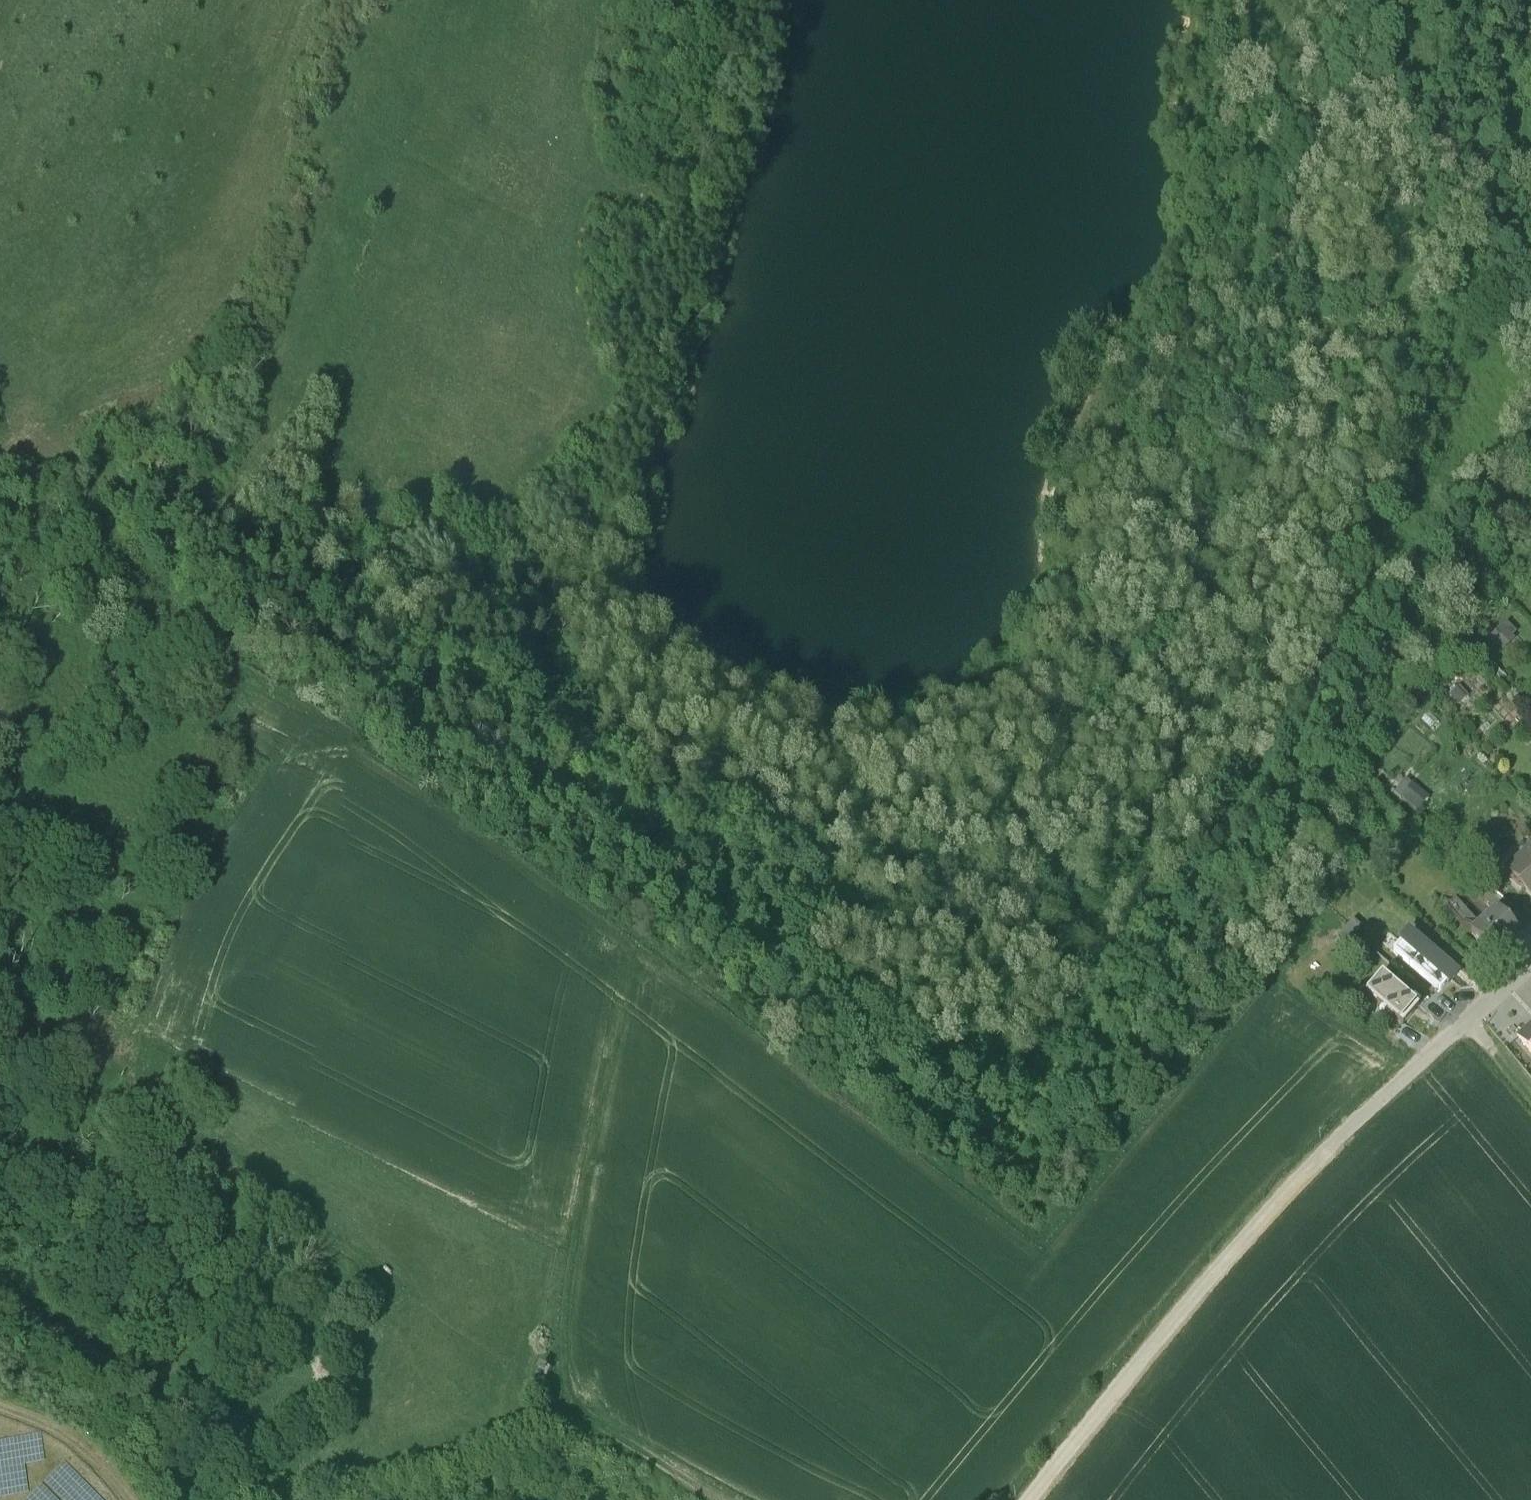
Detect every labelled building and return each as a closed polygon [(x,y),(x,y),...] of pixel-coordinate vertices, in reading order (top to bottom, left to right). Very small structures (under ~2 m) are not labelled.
[(1507,708),(1526,690),(1508,671),(1489,690),(1507,708)] [(1521,914),(1526,919),(1516,928),(1529,942),(1523,947),(1530,955),(1530,905),(1521,914)] [(1478,977),(1456,953),(1447,961),(1469,985),(1478,977)] [(1458,1030),(1410,990),(1402,999),(1402,1000),(1394,1009),(1442,1048),(1450,1039),(1458,1030)] [(1521,1093),(1530,1105),(1530,1084),(1521,1093)]
